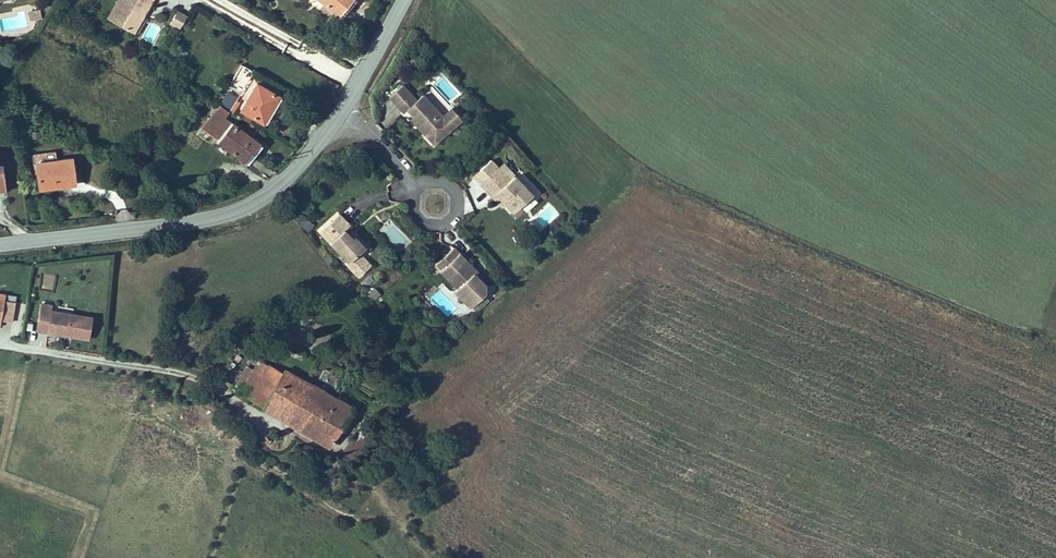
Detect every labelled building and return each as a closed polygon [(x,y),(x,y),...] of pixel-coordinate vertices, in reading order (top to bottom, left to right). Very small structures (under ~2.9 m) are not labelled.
[(152,0),(118,0),(115,5),(122,9),(115,22),(133,33),(143,15),(140,14),(144,7),(147,9),(152,0)] [(339,15),(351,0),(320,0),(339,15)] [(115,22),(122,9),(115,5),(108,18),(115,22)] [(42,19),(39,9),(33,11),(35,20),(42,19)] [(180,28),(186,16),(177,11),(170,23),(180,28)] [(263,122),(278,96),(256,83),(241,109),(247,113),(253,117),(263,122)] [(434,144),(462,119),(451,108),(442,116),(422,95),(416,101),(402,84),(389,96),(404,112),(408,108),(416,117),(418,119),(415,123),(434,144)] [(233,105),(236,101),(238,98),(228,92),(223,99),(233,105)] [(232,114),(239,102),(236,101),(233,105),(229,112),(232,114)] [(260,143),(226,118),(229,112),(220,107),(203,129),(218,140),(217,141),(245,162),(260,143)] [(251,121),(253,117),(247,113),(244,117),(251,121)] [(56,159),(55,150),(35,153),(36,162),(56,159)] [(75,183),(71,158),(56,159),(36,162),(39,187),(54,185),(54,186),(75,183)] [(532,194),(514,175),(509,179),(498,167),(480,183),(492,196),(496,193),(506,203),(513,211),(532,194)] [(506,203),(496,193),(492,196),(502,207),(506,203)] [(119,220),(130,218),(128,209),(118,211),(119,220)] [(364,247),(354,236),(352,238),(344,230),(349,225),(339,214),(320,231),(348,261),(346,262),(359,276),(368,268),(356,255),(364,247)] [(308,233),(314,226),(306,218),(300,225),(308,233)] [(379,229),(401,251),(412,240),(389,219),(379,229)] [(369,247),(357,234),(354,236),(364,247),(356,255),(368,268),(371,265),(361,255),(369,247)] [(473,273),(476,270),(453,247),(435,265),(458,288),(455,291),(471,307),(485,294),(485,284),(473,273)] [(485,279),(476,270),(473,273),(485,284),(485,279)] [(16,296),(0,294),(0,325),(1,319),(12,321),(15,302),(16,296)] [(89,339),(92,317),(51,311),(52,305),(41,303),(38,322),(48,323),(47,332),(89,339)] [(296,337),(270,320),(268,322),(294,339),(296,337)] [(47,332),(48,323),(38,322),(36,330),(47,332)] [(294,339),(268,322),(264,328),(290,345),(294,339)] [(284,368),(282,372),(269,364),(268,365),(259,360),(241,391),(251,396),(249,399),(263,406),(276,382),(290,390),(283,402),(294,409),(287,422),(329,446),(351,408),(284,368)] [(334,371),(337,365),(326,360),(323,365),(334,371)] [(276,382),(263,406),(262,408),(287,422),(294,409),(283,402),(290,390),(276,382)] [(352,459),(369,438),(362,433),(355,441),(353,439),(343,452),(352,459)]
